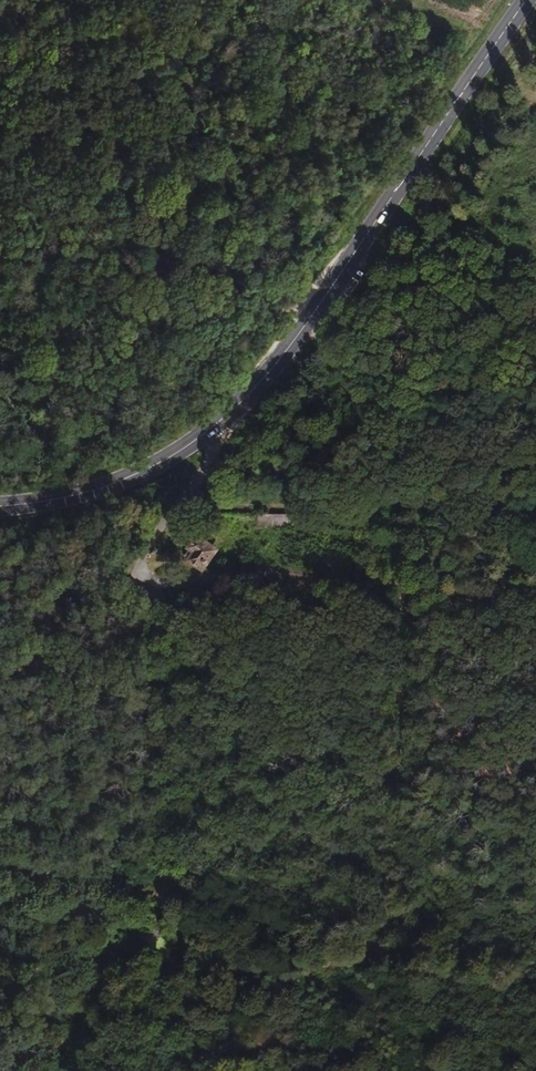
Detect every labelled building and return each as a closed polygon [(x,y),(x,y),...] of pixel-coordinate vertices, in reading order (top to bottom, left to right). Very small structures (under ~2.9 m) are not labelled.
[(299,524),(299,514),(235,515),(235,521),(257,521),(257,529),(289,528),(289,524),(299,524)] [(370,514),(360,514),(361,525),(370,525),(370,514)] [(197,553),(192,561),(204,570),(217,551),(198,538),(191,549),(197,553)] [(185,557),(192,561),(197,553),(191,549),(185,557)]
